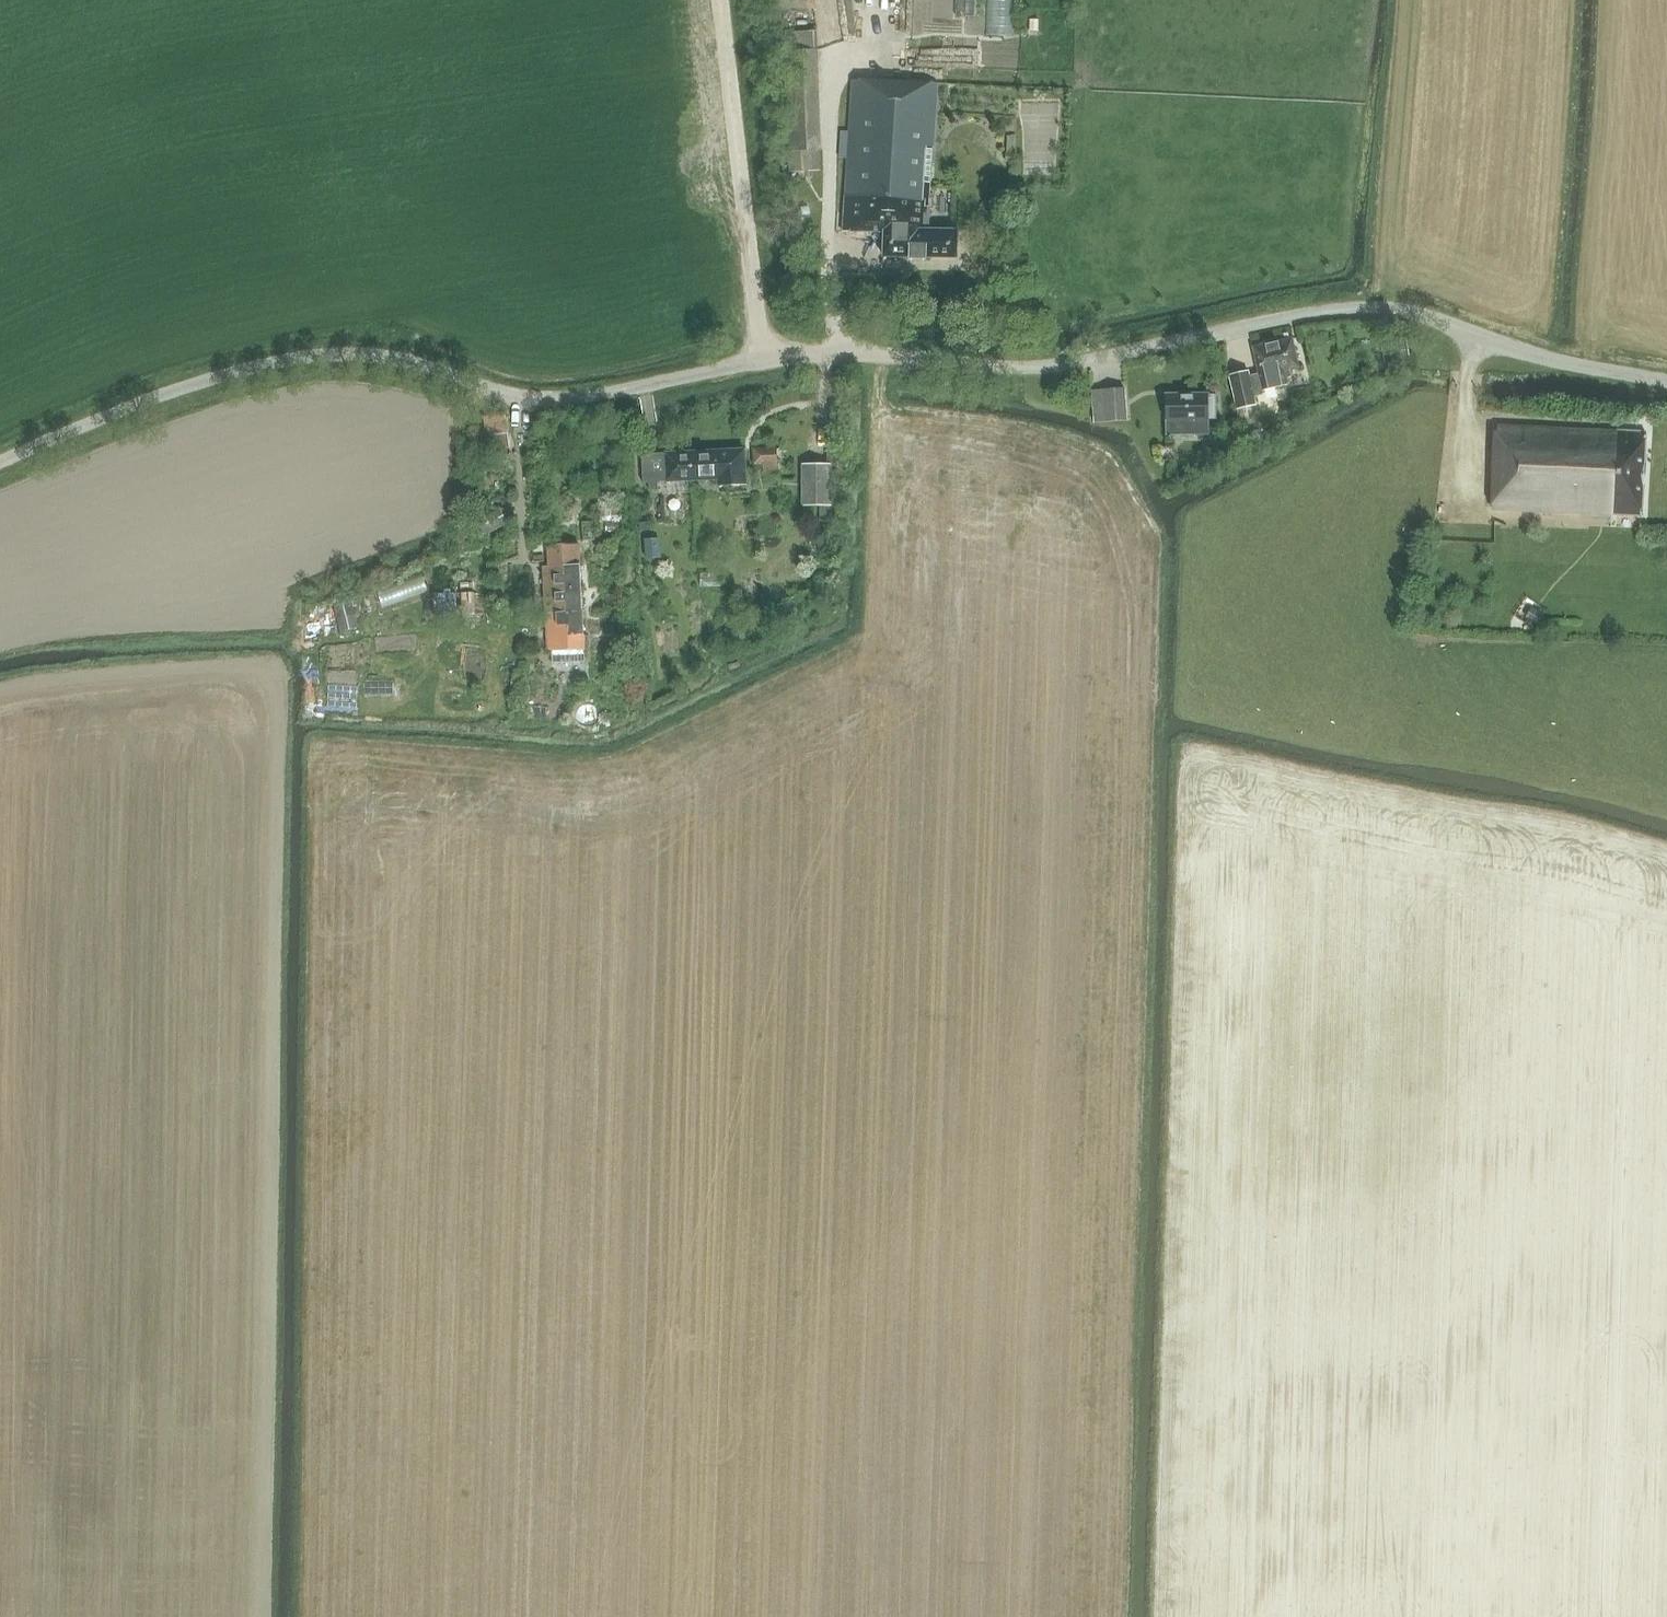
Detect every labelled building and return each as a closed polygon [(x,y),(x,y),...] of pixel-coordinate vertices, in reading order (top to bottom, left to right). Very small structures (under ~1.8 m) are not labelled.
[(955,17),(975,18),(975,0),(956,0),(955,17)] [(1014,0),(986,0),(984,35),(1012,36),(1014,0)] [(823,122),(821,32),(790,33),(791,122),(823,122)] [(929,230),(930,207),(929,207),(937,83),(852,79),(843,230),(842,230),(842,231),(884,232),(883,256),(909,257),(909,259),(926,259),(926,257),(957,258),(957,230),(929,230)] [(810,154),(788,155),(789,171),(811,171),(810,154)] [(1298,368),(1292,338),(1253,347),(1259,374),(1249,377),(1253,395),(1260,394),(1263,390),(1287,385),(1284,371),(1298,368)] [(1406,353),(1398,354),(1396,342),(1386,344),(1389,362),(1407,359),(1406,353)] [(1237,409),(1256,405),(1253,395),(1249,377),(1248,370),(1229,374),(1237,409)] [(1124,388),(1104,388),(1091,389),(1094,421),(1105,421),(1126,419),(1124,388)] [(1165,396),(1166,420),(1166,434),(1208,433),(1208,425),(1213,425),(1213,419),(1215,419),(1215,394),(1165,396)] [(1248,429),(1243,408),(1237,410),(1241,430),(1248,429)] [(1641,514),(1646,432),(1600,430),(1496,425),(1490,508),(1595,513),(1641,514)] [(506,433),(485,437),(487,452),(508,449),(506,433)] [(1223,441),(1225,448),(1232,452),(1239,451),(1243,444),(1241,437),(1235,433),(1228,434),(1223,441)] [(746,485),(744,448),(639,453),(640,484),(713,481),(713,485),(718,484),(718,486),(746,485)] [(777,472),(776,448),(753,449),(754,465),(763,464),(763,473),(777,472)] [(473,470),(484,472),(486,462),(475,461),(473,470)] [(801,506),(819,506),(819,521),(831,521),(830,464),(800,464),(801,506)] [(611,529),(618,529),(616,499),(599,500),(601,521),(610,521),(611,529)] [(475,519),(476,521),(483,535),(507,523),(499,507),(475,519)] [(661,559),(660,539),(645,540),(646,560),(661,559)] [(548,650),(551,650),(552,664),(584,662),(584,649),(580,564),(579,544),(548,546),(549,566),(543,566),(546,613),(548,650)] [(475,623),(474,593),(461,593),(462,623),(475,623)] [(434,594),(433,615),(454,616),(455,594),(434,594)] [(334,605),(340,632),(358,628),(352,601),(334,605)] [(1536,624),(1542,615),(1531,608),(1525,617),(1536,624)]
